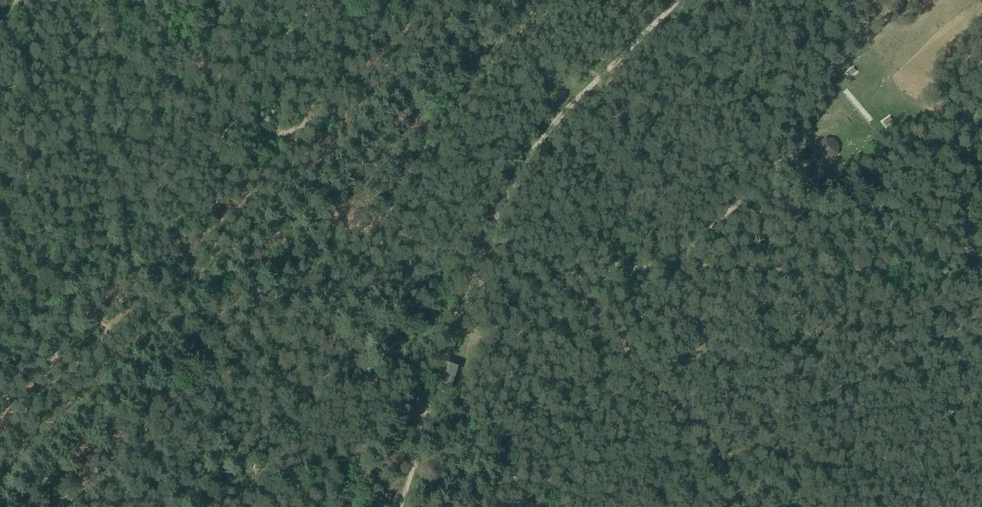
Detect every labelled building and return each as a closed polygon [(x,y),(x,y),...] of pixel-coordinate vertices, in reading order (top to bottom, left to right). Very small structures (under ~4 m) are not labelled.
[(901,8),(906,15),(907,15),(913,11),(921,5),(921,4),(918,0),(913,0),(908,4),(901,8)] [(824,164),(836,154),(837,147),(832,142),(825,141),(814,150),(813,157),(817,163),(824,164)] [(449,393),(457,368),(446,365),(438,389),(449,393)]
